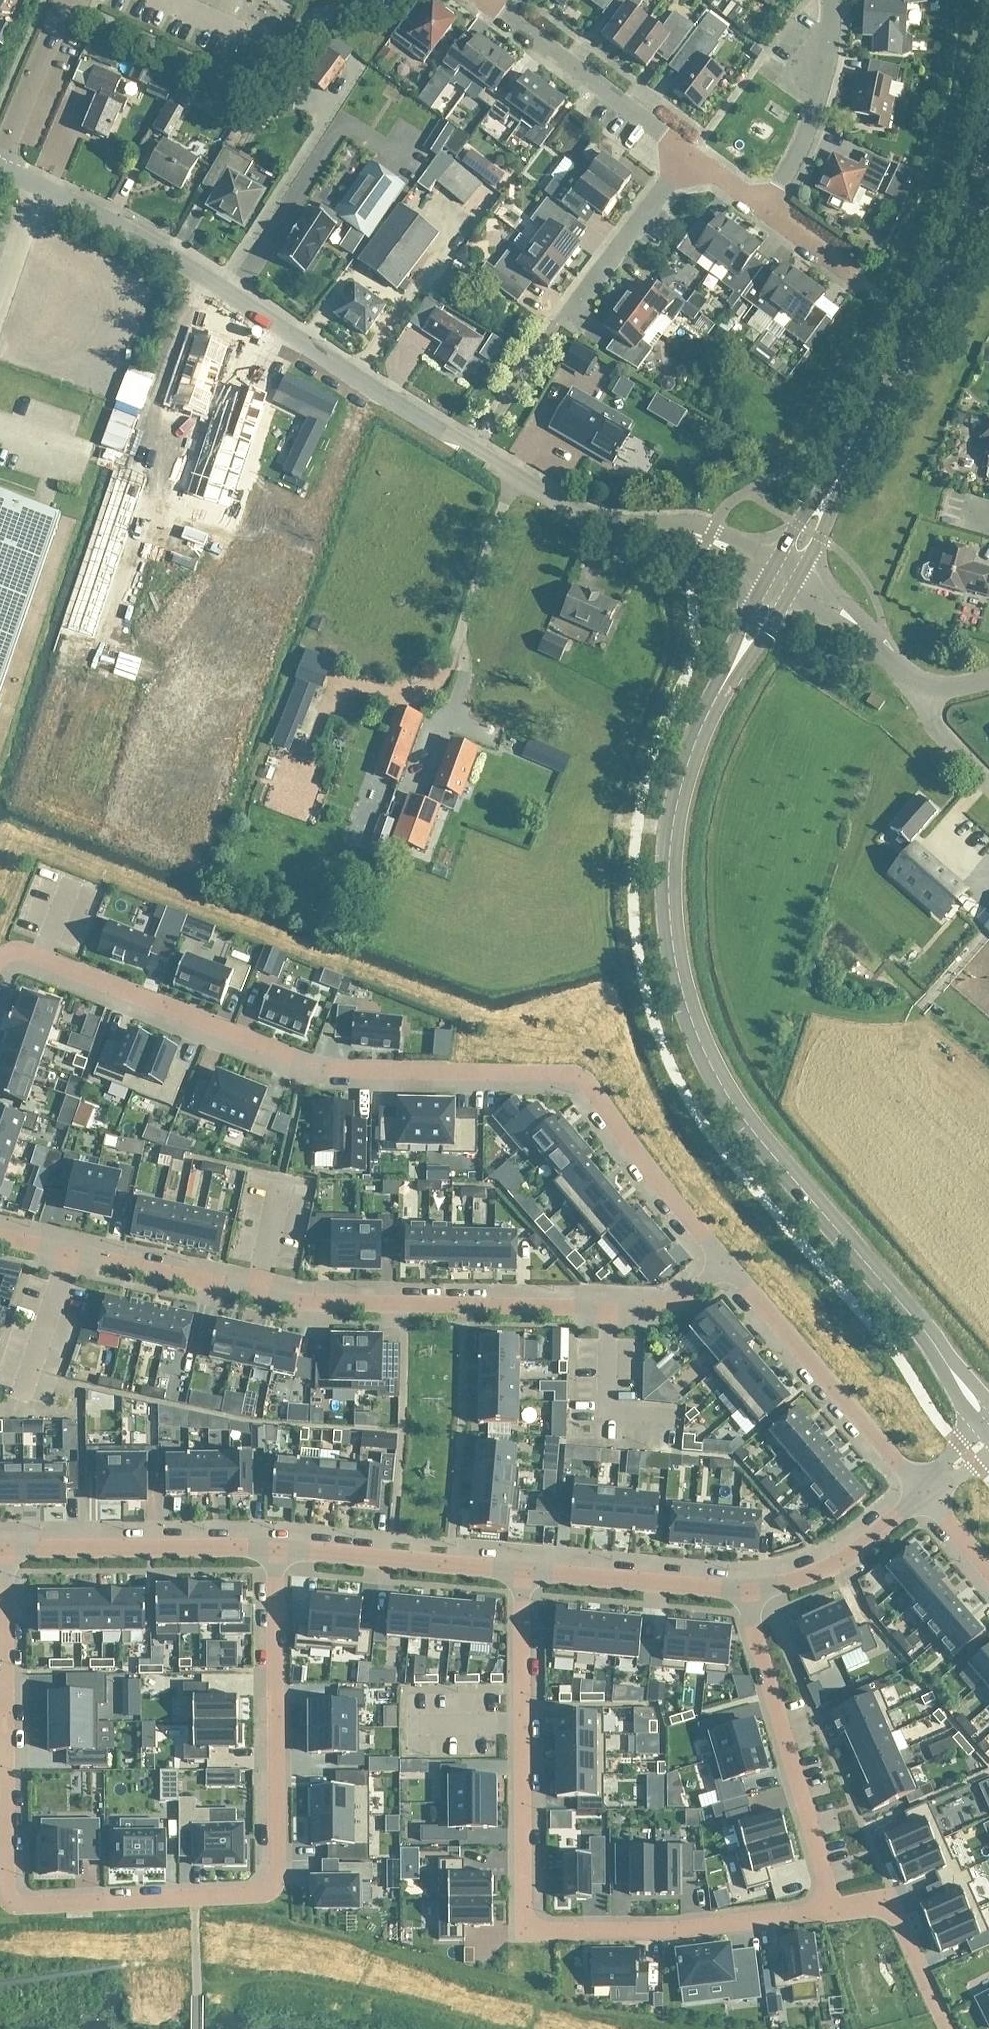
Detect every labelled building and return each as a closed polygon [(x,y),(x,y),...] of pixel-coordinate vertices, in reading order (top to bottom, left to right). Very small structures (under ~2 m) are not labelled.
[(603,36),(624,52),(624,50),(647,20),(634,11),(642,0),(612,0),(607,7),(618,16),(613,22),(603,36)] [(737,5),(727,18),(736,25),(746,12),(744,10),(751,0),(741,0),(737,5)] [(904,33),(905,3),(924,0),(899,0),(899,1),(876,0),(865,0),(863,33),(875,34),(874,52),(907,54),(912,52),(912,37),(906,34),(904,33)] [(408,13),(390,37),(409,51),(423,62),(431,52),(454,20),(433,4),(419,21),(408,13)] [(647,20),(624,50),(645,66),(656,53),(660,47),(671,55),(693,25),(674,11),(660,30),(647,20)] [(697,27),(671,62),(684,71),(681,76),(671,88),(698,107),(723,74),(705,60),(719,43),(717,42),(728,28),(708,13),(697,27)] [(0,21),(0,45),(3,46),(13,27),(10,26),(0,21)] [(457,44),(436,72),(439,74),(454,85),(455,83),(466,90),(495,51),(477,37),(472,44),(462,37),(457,44)] [(386,66),(395,46),(379,40),(370,59),(386,66)] [(303,76),(323,91),(345,62),(325,46),(303,76)] [(495,51),(466,91),(464,92),(470,97),(477,97),(491,108),(505,90),(499,85),(514,64),(510,62),(512,58),(502,51),(499,53),(495,51)] [(80,60),(70,83),(84,88),(83,91),(97,96),(83,129),(106,139),(118,111),(121,112),(127,99),(113,94),(120,77),(80,60)] [(886,97),(889,82),(896,83),(899,66),(869,60),(866,76),(859,74),(851,112),(871,116),(869,124),(886,128),(893,98),(886,97)] [(136,64),(131,77),(148,84),(154,72),(136,64)] [(525,115),(545,88),(527,74),(510,97),(503,92),(490,111),(504,121),(508,115),(519,123),(521,121),(525,115)] [(130,78),(125,91),(137,95),(142,83),(130,78)] [(168,102),(153,128),(167,137),(182,111),(172,105),(175,99),(178,101),(178,102),(187,107),(197,89),(191,85),(180,80),(179,81),(167,102),(168,102)] [(525,115),(521,121),(531,129),(525,137),(533,143),(564,102),(545,88),(525,115)] [(432,131),(447,141),(454,129),(440,120),(432,131)] [(588,174),(616,196),(630,176),(615,165),(624,152),(598,132),(581,155),(595,165),(588,174)] [(162,138),(145,169),(180,189),(197,158),(162,138)] [(521,167),(536,177),(553,153),(537,142),(521,167)] [(488,183),(499,169),(466,144),(456,157),(488,183)] [(222,185),(218,192),(216,190),(208,205),(219,211),(217,215),(229,221),(231,218),(242,225),(262,190),(236,175),(245,160),(224,148),(208,177),(222,185)] [(442,151),(416,183),(427,192),(436,181),(464,204),(481,183),(442,151)] [(817,186),(832,193),(827,202),(828,205),(838,210),(840,209),(845,200),(850,202),(858,184),(876,193),(890,164),(864,152),(857,166),(833,154),(817,186)] [(369,160),(351,185),(333,210),(322,203),(316,212),(309,207),(278,256),(303,273),(334,225),(338,228),(343,220),(368,238),(404,184),(369,160)] [(602,215),(616,196),(588,174),(574,164),(560,183),(554,178),(544,191),(586,223),(595,210),(602,215)] [(533,243),(563,266),(579,245),(566,236),(577,221),(546,198),(530,220),(543,230),(533,243)] [(399,205),(358,259),(396,288),(437,234),(399,205)] [(693,227),(676,249),(696,264),(704,252),(716,261),(739,231),(719,216),(710,229),(705,236),(693,227)] [(739,231),(716,261),(708,273),(740,297),(757,274),(745,265),(760,246),(739,231)] [(486,262),(478,272),(512,298),(530,274),(535,277),(547,287),(563,266),(533,243),(525,254),(512,244),(494,268),(486,262)] [(757,274),(740,297),(759,310),(748,324),(762,334),(781,309),(804,279),(784,264),(769,283),(757,274)] [(781,309),(772,320),(784,329),(804,344),(821,322),(809,313),(814,306),(824,293),(804,279),(781,309)] [(636,281),(620,303),(651,326),(660,313),(672,322),(686,303),(656,281),(649,291),(636,281)] [(354,283),(333,313),(365,334),(385,304),(354,283)] [(523,290),(518,298),(534,309),(539,301),(523,290)] [(426,296),(410,321),(423,329),(436,309),(438,311),(441,306),(426,296)] [(651,326),(620,303),(603,326),(616,335),(605,350),(637,369),(652,348),(641,340),(651,326)] [(698,312),(686,303),(680,311),(692,320),(698,312)] [(423,329),(422,330),(442,343),(448,346),(440,358),(447,363),(444,367),(454,374),(457,370),(460,372),(482,339),(438,311),(436,309),(423,329)] [(200,328),(187,363),(220,376),(233,341),(200,328)] [(479,354),(489,361),(502,341),(492,334),(479,354)] [(574,343),(561,364),(582,377),(596,356),(574,343)] [(567,397),(550,426),(611,462),(628,433),(626,431),(631,423),(607,408),(602,417),(586,408),(591,399),(572,388),(567,397)] [(265,402),(239,392),(238,396),(227,391),(206,446),(216,450),(197,500),(223,510),(265,402)] [(986,416),(981,437),(988,438),(988,417),(986,416)] [(141,476),(126,527),(181,543),(196,492),(141,476)] [(60,513),(0,493),(0,689),(60,513)] [(45,682),(72,691),(122,539),(96,530),(45,682)] [(938,566),(928,563),(923,566),(921,575),(924,580),(933,583),(933,584),(963,592),(965,589),(988,595),(988,568),(971,564),(975,552),(944,543),(938,566)] [(612,622),(608,620),(615,604),(597,596),(598,594),(588,590),(587,592),(573,586),(561,615),(606,635),(612,622)] [(567,641),(545,632),(537,650),(559,660),(567,641)] [(294,678),(296,679),(271,744),(288,751),(298,727),(301,728),(317,687),(321,689),(333,659),(306,648),(294,678)] [(872,693),(866,701),(878,709),(884,701),(872,693)] [(389,728),(379,757),(373,773),(397,782),(421,716),(397,707),(392,721),(390,720),(387,727),(389,728)] [(426,719),(407,764),(423,770),(441,726),(426,719)] [(476,749),(451,740),(434,786),(459,795),(476,749)] [(560,753),(553,768),(562,773),(569,757),(560,753)] [(439,805),(408,794),(392,838),(423,849),(439,805)] [(918,795),(889,827),(899,836),(894,841),(908,853),(892,872),(931,907),(941,915),(955,900),(963,890),(909,843),(936,812),(937,811),(918,795)] [(381,816),(369,849),(381,854),(393,821),(381,816)] [(151,949),(170,957),(176,940),(156,932),(154,939),(110,922),(99,949),(113,954),(112,957),(122,961),(123,959),(143,967),(151,949)] [(264,945),(255,969),(277,978),(287,954),(264,945)] [(173,986),(174,986),(174,985),(219,1003),(219,1004),(220,1004),(227,986),(240,991),(250,967),(227,958),(223,970),(186,955),(186,954),(185,953),(173,986)] [(258,1018),(304,1036),(317,1004),(271,985),(258,1018)] [(13,1012),(57,1027),(64,1006),(59,1004),(61,1000),(46,995),(45,999),(22,991),(15,1012),(13,1011),(13,1012)] [(337,1005),(334,1037),(351,1039),(351,1045),(398,1050),(402,1018),(355,1014),(356,1007),(337,1005)] [(57,1027),(13,1012),(6,1031),(45,1045),(52,1026),(56,1028),(57,1027)] [(93,1040),(101,1019),(87,1014),(80,1035),(93,1040)] [(132,1090),(152,1039),(128,1029),(119,1052),(104,1046),(93,1075),(132,1090)] [(39,1064),(45,1045),(6,1031),(6,1032),(8,1033),(2,1051),(39,1064)] [(177,1048),(152,1039),(132,1090),(171,1106),(185,1071),(170,1065),(177,1048)] [(39,1064),(2,1051),(0,1056),(0,1072),(32,1083),(39,1064)] [(76,1055),(72,1066),(84,1070),(87,1059),(76,1055)] [(187,1108),(224,1123),(241,1081),(217,1071),(211,1085),(198,1080),(187,1108)] [(32,1083),(0,1072),(0,1096),(25,1104),(32,1083)] [(241,1081),(224,1123),(262,1138),(273,1109),(260,1104),(265,1090),(241,1081)] [(493,1117),(519,1148),(552,1120),(537,1103),(527,1111),(516,1097),(493,1117)] [(426,1144),(427,1102),(417,1101),(417,1098),(403,1098),(403,1101),(399,1101),(398,1118),(379,1118),(378,1152),(408,1152),(409,1144),(426,1144)] [(434,1102),(427,1102),(426,1144),(441,1145),(441,1153),(476,1154),(477,1120),(452,1119),(453,1102),(449,1102),(449,1099),(434,1098),(434,1102)] [(508,1103),(503,1098),(499,1102),(497,1111),(498,1112),(508,1103)] [(364,1170),(365,1121),(351,1121),(352,1104),(315,1103),(314,1153),(337,1153),(337,1170),(364,1170)] [(17,1138),(22,1126),(33,1130),(38,1115),(26,1111),(24,1117),(0,1109),(0,1132),(17,1138)] [(277,1112),(271,1129),(285,1135),(290,1117),(277,1112)] [(535,1149),(544,1160),(575,1133),(559,1114),(552,1120),(519,1148),(526,1156),(535,1149)] [(11,1158),(17,1138),(0,1132),(0,1154),(11,1158)] [(575,1133),(544,1160),(559,1177),(552,1183),(553,1185),(584,1158),(591,1152),(576,1135),(575,1133)] [(171,1157),(173,1148),(161,1146),(159,1155),(171,1157)] [(184,1151),(173,1148),(171,1157),(182,1160),(184,1151)] [(4,1177),(11,1158),(0,1154),(0,1175),(4,1177)] [(88,1212),(97,1171),(75,1166),(77,1156),(65,1154),(60,1178),(71,1180),(66,1207),(88,1212)] [(584,1158),(553,1185),(569,1203),(600,1176),(586,1160),(584,1158)] [(212,1172),(214,1163),(202,1161),(200,1170),(212,1172)] [(226,1166),(214,1163),(212,1172),(224,1175),(226,1166)] [(119,1176),(97,1171),(88,1212),(110,1216),(116,1190),(127,1192),(133,1168),(121,1166),(119,1176)] [(600,1176),(569,1203),(583,1220),(614,1193),(600,1177),(600,1176)] [(502,1186),(507,1192),(516,1184),(511,1178),(502,1186)] [(429,1190),(429,1181),(417,1181),(417,1190),(429,1190)] [(441,1181),(429,1181),(429,1190),(441,1190),(441,1181)] [(516,1184),(507,1192),(512,1198),(521,1190),(516,1184)] [(472,1197),(472,1188),(460,1188),(460,1197),(472,1197)] [(484,1188),(472,1188),(472,1197),(484,1197),(484,1188)] [(614,1193),(583,1220),(576,1226),(583,1234),(590,1228),(599,1238),(630,1212),(616,1196),(614,1193)] [(153,1240),(161,1203),(138,1198),(130,1235),(153,1240)] [(182,1207),(161,1203),(153,1240),(174,1245),(182,1207)] [(630,1212),(599,1238),(600,1239),(604,1236),(619,1254),(653,1224),(637,1205),(630,1212)] [(203,1212),(182,1207),(174,1245),(195,1249),(203,1212)] [(225,1217),(203,1212),(195,1249),(217,1254),(225,1217)] [(533,1222),(539,1228),(548,1221),(542,1214),(533,1222)] [(332,1267),(356,1268),(357,1226),(357,1216),(317,1215),(316,1219),(316,1240),(332,1240),(332,1267)] [(357,1226),(356,1268),(379,1268),(379,1241),(391,1241),(392,1216),(378,1216),(378,1226),(357,1226)] [(310,1219),(306,1239),(316,1240),(316,1219),(310,1219)] [(548,1221),(539,1228),(544,1234),(553,1226),(548,1221)] [(427,1263),(428,1225),(405,1224),(404,1262),(427,1263)] [(653,1224),(619,1254),(635,1273),(639,1270),(650,1282),(673,1262),(662,1249),(670,1243),(654,1226),(653,1224)] [(449,1269),(450,1225),(428,1225),(427,1263),(448,1263),(448,1269),(449,1269)] [(471,1270),(472,1231),(451,1231),(451,1225),(450,1225),(449,1269),(471,1270)] [(493,1270),(493,1232),(472,1231),(471,1270),(493,1270)] [(516,1232),(493,1232),(493,1270),(516,1271),(516,1232)] [(543,1241),(534,1232),(527,1239),(536,1248),(543,1241)] [(565,1258),(569,1263),(579,1256),(574,1250),(565,1258)] [(579,1256),(569,1263),(575,1270),(584,1262),(579,1256)] [(0,1260),(0,1275),(18,1278),(23,1265),(0,1260)] [(600,1281),(609,1273),(604,1267),(595,1275),(600,1281)] [(97,1333),(120,1337),(128,1300),(106,1295),(97,1333)] [(12,1310),(40,1314),(42,1301),(14,1297),(12,1310)] [(128,1300),(120,1337),(141,1342),(149,1305),(128,1300)] [(701,1350),(702,1350),(736,1321),(721,1303),(714,1309),(711,1305),(693,1320),(697,1323),(690,1329),(705,1347),(701,1350)] [(149,1305),(141,1342),(162,1347),(170,1309),(149,1305)] [(170,1309),(162,1347),(184,1351),(193,1314),(170,1309)] [(201,1332),(196,1355),(209,1358),(231,1363),(240,1324),(218,1320),(214,1335),(201,1332)] [(736,1321),(702,1350),(716,1367),(709,1373),(709,1374),(751,1338),(736,1321)] [(231,1363),(251,1367),(259,1329),(240,1324),(231,1363)] [(270,1373),(271,1373),(280,1332),(279,1331),(278,1333),(259,1329),(251,1367),(270,1371),(270,1373)] [(280,1332),(271,1373),(272,1373),(272,1372),(293,1376),(301,1338),(280,1333),(281,1332),(280,1332)] [(354,1390),(355,1338),(347,1337),(347,1333),(332,1333),(332,1364),(316,1364),(315,1389),(354,1390)] [(361,1338),(355,1338),(354,1390),(377,1390),(377,1396),(398,1396),(398,1366),(380,1365),(380,1334),(362,1334),(361,1338)] [(477,1360),(523,1360),(523,1338),(506,1338),(506,1334),(491,1334),(491,1337),(479,1337),(479,1359),(477,1359),(477,1360)] [(709,1374),(724,1391),(759,1362),(744,1345),(752,1339),(751,1338),(709,1374)] [(36,1349),(35,1380),(50,1380),(51,1349),(36,1349)] [(642,1400),(644,1400),(667,1381),(648,1358),(642,1363),(642,1400)] [(478,1380),(518,1381),(518,1361),(523,1362),(523,1360),(477,1360),(477,1361),(479,1361),(478,1380)] [(558,1361),(558,1373),(566,1374),(566,1361),(558,1361)] [(759,1362),(724,1391),(725,1392),(728,1389),(742,1405),(738,1408),(739,1409),(773,1379),(759,1362)] [(97,1384),(109,1387),(111,1379),(99,1376),(97,1384)] [(111,1379),(109,1387),(120,1389),(122,1381),(111,1379)] [(789,1397),(773,1379),(739,1409),(754,1427),(789,1397)] [(478,1400),(517,1401),(518,1381),(478,1380),(478,1400)] [(667,1381),(644,1400),(675,1403),(681,1398),(667,1381)] [(140,1394),(151,1396),(153,1388),(142,1385),(140,1394)] [(153,1388),(151,1396),(164,1399),(165,1391),(153,1388)] [(241,1415),(243,1404),(245,1395),(225,1391),(224,1398),(221,1411),(241,1415)] [(208,1394),(205,1408),(221,1411),(224,1398),(208,1394)] [(517,1424),(517,1401),(478,1400),(477,1423),(517,1424)] [(288,1403),(286,1421),(307,1422),(308,1405),(288,1403)] [(243,1404),(241,1415),(253,1418),(255,1407),(243,1404)] [(769,1432),(784,1449),(812,1424),(798,1407),(769,1432)] [(310,1408),(310,1422),(322,1423),(323,1408),(310,1408)] [(689,1422),(699,1414),(693,1408),(684,1415),(689,1422)] [(784,1449),(798,1466),(827,1441),(812,1424),(784,1449)] [(251,1446),(264,1446),(263,1425),(251,1426),(251,1446)] [(308,1428),(301,1428),(300,1440),(307,1440),(308,1428)] [(340,1443),(341,1431),(334,1430),(333,1442),(340,1443)] [(395,1435),(362,1432),(361,1447),(394,1449),(395,1435)] [(698,1444),(699,1443),(694,1443),(694,1435),(682,1434),(682,1443),(698,1444)] [(827,1441),(798,1466),(811,1482),(807,1485),(807,1486),(841,1457),(827,1441)] [(474,1465),(518,1469),(519,1468),(514,1467),(516,1446),(476,1442),(474,1465)] [(702,1444),(699,1443),(698,1444),(682,1443),(681,1450),(701,1452),(702,1444)] [(740,1446),(733,1452),(741,1461),(748,1456),(740,1446)] [(122,1500),(121,1447),(87,1448),(87,1472),(99,1472),(99,1500),(120,1499),(120,1500),(122,1500)] [(156,1447),(121,1447),(122,1500),(123,1500),(123,1499),(144,1499),(144,1472),(156,1472),(156,1447)] [(208,1450),(208,1455),(209,1494),(228,1494),(228,1496),(229,1496),(229,1454),(229,1450),(208,1450)] [(188,1495),(188,1453),(187,1453),(187,1455),(165,1455),(166,1494),(187,1494),(187,1495),(188,1495)] [(209,1494),(208,1455),(189,1455),(189,1453),(188,1453),(188,1495),(189,1495),(189,1494),(209,1494)] [(251,1454),(229,1454),(229,1496),(252,1496),(251,1454)] [(380,1467),(359,1465),(355,1507),(377,1509),(380,1481),(392,1482),(394,1455),(381,1454),(380,1467)] [(681,1456),(669,1455),(668,1464),(680,1465),(681,1456)] [(807,1486),(821,1503),(850,1478),(837,1462),(841,1458),(841,1457),(807,1486)] [(294,1501),(298,1459),(297,1459),(297,1460),(275,1458),(272,1497),(293,1499),(293,1500),(294,1501)] [(720,1468),(721,1459),(709,1458),(708,1467),(720,1468)] [(299,1459),(298,1459),(294,1501),(295,1501),(295,1499),(315,1501),(318,1462),(299,1460),(299,1459)] [(733,1460),(721,1459),(720,1468),(732,1469),(733,1460)] [(338,1464),(318,1462),(315,1501),(335,1503),(338,1464)] [(64,1466),(43,1466),(43,1506),(65,1505),(65,1488),(77,1488),(77,1463),(64,1463),(64,1466)] [(358,1465),(338,1464),(335,1503),(354,1505),(354,1507),(355,1507),(359,1465),(358,1465)] [(517,1488),(518,1469),(474,1465),(473,1485),(519,1489),(519,1488),(517,1488)] [(22,1466),(2,1467),(2,1506),(23,1506),(22,1466)] [(43,1466),(22,1466),(23,1506),(43,1506),(43,1466)] [(759,1483),(767,1492),(774,1486),(766,1477),(759,1483)] [(592,1528),(597,1480),(574,1478),(573,1489),(561,1487),(560,1493),(559,1502),(558,1513),(558,1514),(558,1516),(570,1517),(570,1526),(592,1528)] [(850,1478),(821,1503),(836,1520),(865,1495),(850,1478)] [(597,1480),(592,1528),(612,1530),(616,1491),(597,1489),(597,1480)] [(517,1510),(519,1489),(473,1485),(471,1505),(470,1504),(469,1505),(517,1510)] [(774,1486),(767,1492),(775,1501),(782,1495),(774,1486)] [(635,1493),(616,1491),(612,1530),(632,1532),(632,1533),(633,1533),(636,1492),(635,1492),(635,1493)] [(637,1492),(636,1492),(633,1533),(634,1533),(634,1532),(655,1534),(659,1495),(637,1493),(637,1492)] [(130,1527),(129,1505),(104,1506),(105,1528),(130,1527)] [(471,1507),(469,1528),(480,1529),(480,1532),(495,1534),(495,1530),(508,1532),(510,1510),(517,1511),(517,1510),(469,1505),(469,1507),(471,1507)] [(691,1545),(695,1507),(672,1505),(669,1543),(691,1545)] [(716,1509),(695,1507),(691,1545),(713,1547),(716,1509)] [(738,1511),(716,1509),(713,1547),(735,1549),(738,1511)] [(788,1516),(795,1525),(802,1519),(795,1510),(788,1516)] [(761,1513),(738,1511),(735,1549),(757,1551),(761,1513)] [(781,1530),(788,1524),(780,1515),(773,1521),(781,1530)] [(802,1519),(795,1525),(803,1534),(810,1528),(802,1519)] [(886,1569),(900,1586),(929,1561),(914,1544),(886,1569)] [(929,1561),(900,1586),(914,1602),(909,1606),(910,1606),(943,1578),(929,1561)] [(943,1578),(910,1606),(924,1623),(953,1598),(939,1582),(944,1578),(943,1578)] [(156,1635),(178,1634),(178,1584),(176,1584),(176,1585),(155,1585),(156,1635)] [(199,1625),(198,1584),(178,1584),(178,1634),(179,1634),(179,1625),(199,1625)] [(199,1625),(219,1625),(219,1585),(201,1585),(201,1584),(198,1584),(199,1625)] [(219,1625),(219,1634),(250,1634),(250,1617),(242,1617),(242,1605),(241,1585),(219,1585),(219,1625)] [(101,1632),(101,1591),(99,1591),(99,1592),(81,1592),(81,1632),(101,1632)] [(101,1632),(122,1632),(121,1591),(101,1591),(101,1632)] [(121,1591),(122,1632),(122,1644),(130,1643),(130,1631),(144,1631),(144,1592),(124,1592),(124,1591),(121,1591)] [(60,1632),(60,1592),(38,1592),(38,1614),(38,1632),(60,1632)] [(60,1632),(81,1632),(81,1592),(60,1592),(60,1632)] [(331,1650),(336,1596),(311,1594),(308,1625),(296,1624),(294,1649),(308,1650),(308,1648),(331,1650)] [(864,1598),(870,1612),(877,1606),(872,1594),(864,1598)] [(361,1598),(336,1596),(331,1650),(332,1651),(333,1646),(355,1648),(355,1654),(369,1656),(371,1631),(359,1630),(361,1598)] [(375,1616),(373,1641),(386,1642),(387,1636),(408,1638),(412,1599),(389,1597),(387,1617),(375,1616)] [(452,1602),(449,1642),(469,1644),(473,1598),(472,1598),(471,1604),(452,1602)] [(473,1598),(469,1644),(491,1646),(496,1600),(473,1598)] [(953,1598),(924,1623),(938,1640),(967,1615),(953,1598)] [(412,1599),(408,1638),(428,1640),(432,1601),(412,1599)] [(432,1601),(428,1640),(449,1642),(452,1602),(432,1601)] [(843,1601),(820,1612),(840,1657),(861,1648),(864,1654),(877,1648),(867,1625),(855,1630),(843,1601)] [(250,1605),(242,1605),(242,1617),(250,1617),(250,1605)] [(552,1608),(551,1626),(554,1626),(551,1657),(574,1659),(578,1608),(556,1606),(556,1608),(552,1608)] [(877,1606),(870,1612),(878,1621),(885,1615),(877,1606)] [(578,1608),(574,1659),(575,1659),(575,1653),(595,1655),(598,1616),(579,1614),(580,1608),(578,1608)] [(840,1657),(820,1612),(797,1622),(809,1650),(798,1655),(808,1678),(831,1668),(828,1662),(840,1657)] [(28,1614),(28,1632),(38,1632),(38,1614),(28,1614)] [(967,1615),(938,1640),(953,1657),(982,1632),(967,1615)] [(598,1616),(595,1655),(615,1657),(618,1617),(598,1616)] [(618,1617),(615,1657),(636,1659),(636,1665),(649,1666),(651,1641),(639,1640),(641,1619),(618,1617)] [(649,1666),(649,1667),(684,1670),(685,1663),(688,1624),(666,1622),(664,1642),(651,1641),(649,1666)] [(688,1624),(685,1663),(705,1665),(708,1625),(688,1624)] [(705,1665),(704,1672),(727,1674),(731,1627),(708,1625),(705,1665)] [(891,1636),(898,1645),(905,1639),(897,1630),(891,1636)] [(905,1639),(898,1645),(906,1654),(913,1648),(905,1639)] [(982,1682),(988,1676),(988,1646),(968,1665),(982,1682)] [(206,1658),(206,1667),(219,1667),(219,1658),(206,1658)] [(219,1658),(219,1667),(231,1667),(231,1658),(219,1658)] [(101,1668),(101,1659),(89,1660),(89,1668),(101,1668)] [(113,1659),(101,1659),(101,1668),(113,1667),(113,1659)] [(191,1659),(179,1659),(179,1667),(191,1667),(191,1659)] [(61,1668),(61,1660),(48,1660),(49,1668),(61,1668)] [(73,1660),(61,1660),(61,1668),(73,1668),(73,1660)] [(150,1673),(150,1665),(138,1665),(138,1673),(150,1673)] [(162,1665),(150,1665),(150,1673),(162,1673),(162,1665)] [(382,1684),(384,1670),(370,1668),(369,1684),(382,1684)] [(921,1679),(929,1688),(936,1682),(928,1673),(921,1679)] [(48,1722),(97,1722),(97,1705),(106,1704),(106,1674),(72,1674),(72,1694),(48,1694),(48,1722)] [(425,1675),(413,1675),(413,1683),(425,1683),(425,1675)] [(437,1675),(425,1675),(425,1683),(437,1683),(437,1675)] [(454,1675),(454,1683),(466,1683),(466,1675),(454,1675)] [(478,1675),(466,1675),(466,1683),(478,1683),(478,1675)] [(857,1700),(829,1713),(838,1732),(888,1710),(880,1691),(887,1687),(883,1678),(853,1691),(857,1700)] [(664,1683),(649,1682),(648,1700),(663,1701),(664,1683)] [(744,1695),(751,1693),(748,1682),(740,1684),(744,1695)] [(936,1682),(929,1688),(937,1697),(944,1691),(936,1682)] [(183,1683),(183,1697),(192,1697),(193,1720),(188,1720),(188,1721),(237,1721),(237,1695),(208,1695),(208,1683),(183,1683)] [(642,1702),(643,1688),(627,1687),(627,1702),(642,1702)] [(310,1728),(357,1728),(357,1704),(362,1704),(362,1690),(337,1690),(337,1702),(310,1703),(310,1726),(310,1728)] [(924,1705),(935,1699),(931,1692),(920,1697),(924,1705)] [(579,1693),(579,1702),(591,1702),(591,1693),(579,1693)] [(603,1693),(591,1693),(591,1702),(603,1702),(603,1693)] [(571,1702),(571,1694),(558,1694),(558,1702),(571,1702)] [(940,1724),(946,1718),(938,1709),(932,1715),(940,1724)] [(692,1710),(680,1714),(683,1722),(694,1718),(692,1710)] [(888,1710),(838,1732),(839,1735),(844,1732),(852,1750),(895,1731),(887,1713),(889,1712),(888,1710)] [(556,1713),(556,1735),(605,1734),(605,1733),(602,1733),(602,1712),(556,1713)] [(955,1719),(962,1728),(969,1722),(962,1713),(955,1719)] [(683,1722),(680,1714),(669,1717),(671,1725),(683,1722)] [(708,1759),(708,1760),(758,1745),(751,1721),(725,1729),(722,1717),(698,1724),(702,1737),(707,1736),(713,1757),(708,1759)] [(183,1745),(183,1759),(208,1759),(208,1747),(237,1747),(237,1743),(241,1743),(241,1725),(237,1725),(237,1721),(188,1721),(188,1745),(183,1745)] [(648,1721),(648,1733),(656,1733),(656,1721),(648,1721)] [(97,1749),(97,1722),(48,1722),(49,1750),(72,1750),(73,1765),(107,1765),(107,1749),(97,1749)] [(969,1722),(962,1728),(970,1737),(977,1731),(969,1722)] [(358,1751),(357,1728),(310,1728),(310,1729),(310,1753),(338,1753),(338,1765),(363,1765),(363,1751),(358,1751)] [(861,1769),(897,1753),(889,1735),(895,1732),(895,1731),(852,1750),(861,1769)] [(961,1749),(969,1745),(958,1732),(952,1738),(961,1749)] [(648,1733),(648,1746),(657,1746),(656,1733),(648,1733)] [(556,1735),(556,1755),(605,1755),(605,1734),(556,1735)] [(984,1754),(988,1750),(988,1745),(983,1739),(977,1745),(984,1754)] [(758,1745),(708,1760),(720,1802),(744,1795),(739,1777),(765,1770),(758,1745)] [(973,1751),(969,1745),(961,1749),(967,1756),(973,1751)] [(897,1753),(861,1769),(868,1786),(863,1788),(864,1792),(910,1771),(909,1768),(904,1770),(897,1753)] [(556,1755),(556,1775),(603,1775),(605,1775),(605,1755),(556,1755)] [(665,1774),(665,1762),(656,1762),(657,1774),(665,1774)] [(441,1803),(493,1803),(493,1801),(493,1777),(465,1778),(465,1766),(440,1766),(441,1803)] [(178,1797),(178,1769),(159,1770),(159,1800),(178,1800),(178,1797)] [(238,1769),(229,1769),(229,1781),(238,1781),(238,1769)] [(310,1786),(310,1787),(311,1787),(311,1816),(368,1815),(368,1771),(336,1772),(336,1786),(310,1786)] [(666,1774),(666,1781),(677,1778),(675,1771),(666,1774)] [(918,1790),(910,1771),(864,1792),(872,1810),(905,1795),(918,1790)] [(556,1775),(556,1797),(577,1797),(577,1810),(603,1809),(603,1775),(556,1775)] [(918,1790),(905,1795),(908,1803),(933,1792),(930,1785),(918,1790)] [(666,1797),(666,1807),(682,1807),(677,1794),(666,1797)] [(744,1795),(721,1801),(724,1813),(748,1806),(749,1806),(746,1794),(744,1795)] [(193,1857),(193,1864),(242,1864),(242,1860),(246,1860),(246,1844),(242,1844),(242,1824),(235,1824),(210,1824),(210,1808),(194,1808),(194,1797),(178,1797),(178,1800),(178,1831),(193,1831),(193,1857)] [(883,1836),(894,1859),(943,1837),(927,1802),(904,1812),(909,1824),(883,1836)] [(493,1804),(493,1803),(441,1803),(441,1804),(451,1804),(451,1826),(421,1827),(421,1840),(466,1840),(466,1828),(493,1828),(493,1804)] [(734,1849),(735,1850),(786,1835),(779,1810),(752,1818),(748,1806),(724,1813),(728,1827),(733,1826),(739,1848),(734,1849)] [(311,1844),(311,1845),(336,1845),(336,1859),(369,1859),(368,1815),(311,1816),(311,1844)] [(99,1860),(99,1819),(41,1819),(41,1838),(37,1838),(38,1854),(41,1854),(41,1874),(74,1874),(74,1861),(99,1860)] [(158,1833),(158,1820),(134,1820),(134,1833),(116,1833),(116,1869),(163,1869),(163,1833),(158,1833)] [(786,1835),(735,1850),(746,1889),(770,1882),(766,1868),(794,1860),(793,1856),(796,1855),(791,1838),(787,1839),(786,1835)] [(563,1899),(590,1899),(590,1872),(604,1872),(604,1837),(588,1837),(588,1851),(563,1851),(563,1899)] [(943,1837),(894,1859),(894,1860),(895,1863),(892,1864),(899,1881),(903,1880),(904,1883),(934,1870),(939,1882),(968,1869),(967,1868),(962,1871),(956,1858),(952,1859),(943,1837)] [(655,1894),(655,1844),(614,1844),(614,1879),(630,1879),(630,1895),(655,1894)] [(693,1844),(655,1844),(655,1894),(680,1894),(680,1872),(693,1871),(693,1844)] [(418,1848),(400,1848),(400,1863),(418,1863),(418,1848)] [(438,1859),(438,1899),(492,1899),(492,1895),(496,1895),(496,1877),(492,1877),(492,1873),(463,1873),(463,1859),(438,1859)] [(315,1908),(361,1908),(361,1880),(371,1880),(371,1864),(337,1864),(337,1878),(311,1878),(311,1896),(315,1896),(315,1908)] [(928,1925),(929,1929),(978,1907),(968,1885),(974,1883),(968,1869),(939,1882),(944,1894),(930,1900),(919,1905),(920,1908),(917,1910),(924,1927),(928,1925)] [(438,1899),(438,1939),(463,1939),(463,1924),(492,1924),(492,1899),(438,1899)] [(929,1929),(939,1952),(965,1941),(971,1953),(988,1945),(988,1932),(978,1907),(929,1929)] [(812,1935),(781,1939),(784,1962),(771,1963),(775,1988),(818,1983),(816,1970),(821,1970),(819,1955),(814,1955),(812,1935)] [(679,1966),(681,1987),(726,1981),(729,2001),(759,1997),(754,1958),(729,1961),(727,1946),(677,1952),(678,1961),(677,1961),(678,1966),(679,1966)] [(473,1948),(464,1948),(464,1963),(473,1963),(473,1948)] [(635,1949),(591,1949),(591,1953),(587,1953),(587,1968),(591,1968),(591,1987),(635,1987),(635,1994),(648,1994),(647,1973),(635,1973),(635,1949)] [(976,1999),(988,2024),(988,1992),(976,1999)]
